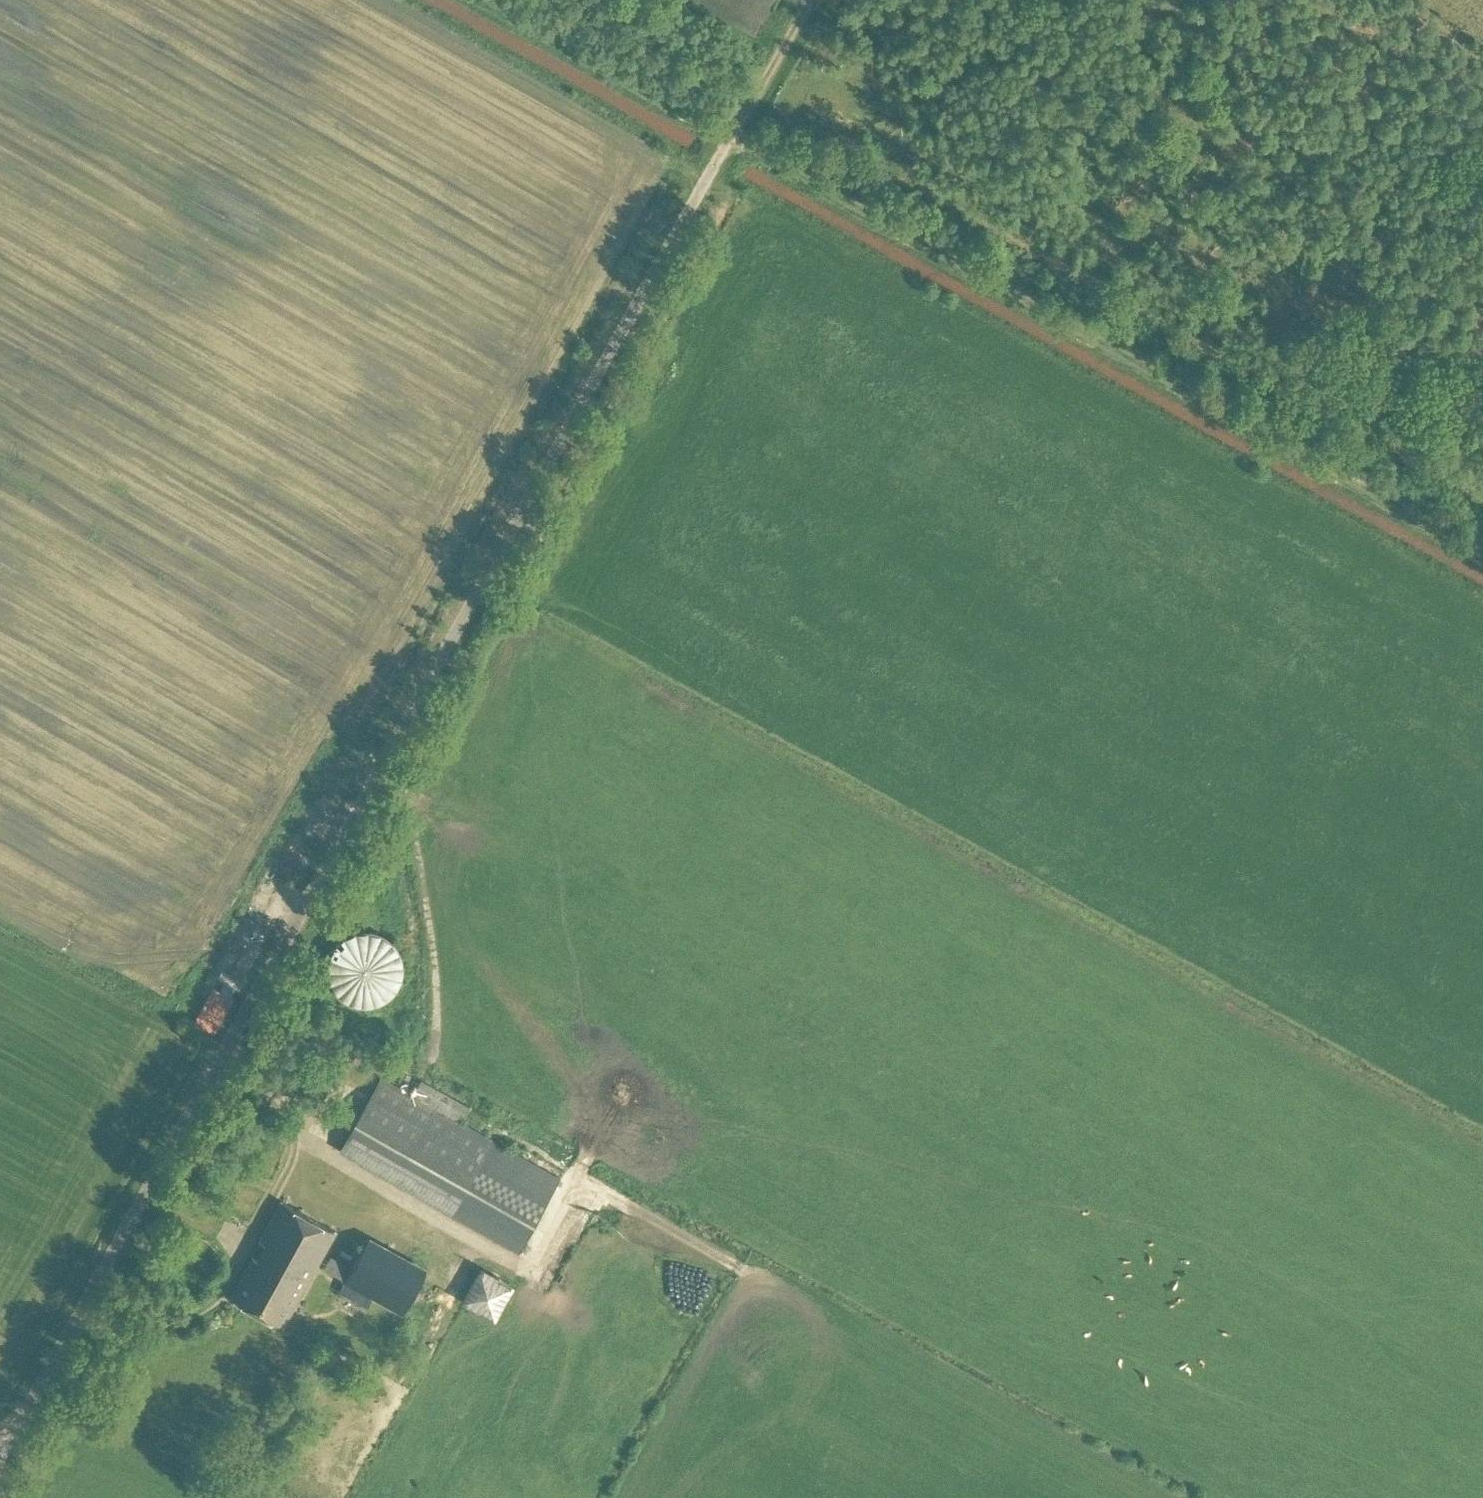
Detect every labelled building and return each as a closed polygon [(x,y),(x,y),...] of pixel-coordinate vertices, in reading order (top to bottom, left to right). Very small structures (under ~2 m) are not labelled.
[(332,949),(329,960),(328,971),(331,981),(337,990),(345,998),(355,1002),(366,1004),(377,1003),(387,998),(395,991),(401,982),(404,972),(405,961),(402,951),(396,941),(388,934),(378,929),(367,928),(356,929),(346,933),(338,940),(332,949)] [(318,1047),(314,1056),(324,1062),(332,1047),(324,1042),(320,1049),(318,1047)] [(467,1126),(477,1109),(424,1079),(414,1096),(381,1078),(342,1148),(519,1248),(559,1178),(467,1126)] [(284,1324),(336,1231),(281,1201),(260,1240),(267,1244),(259,1259),(254,1256),(232,1295),(284,1324)] [(427,1271),(370,1240),(345,1284),(403,1316),(427,1271)] [(481,1265),(462,1299),(495,1318),(499,1313),(515,1285),(493,1272),(481,1265)]
